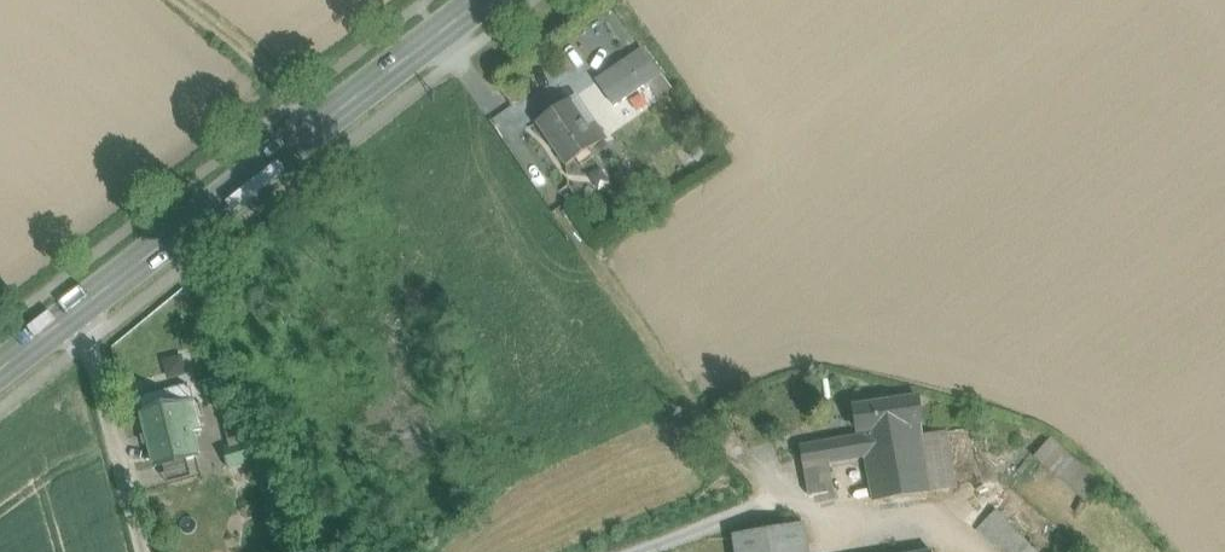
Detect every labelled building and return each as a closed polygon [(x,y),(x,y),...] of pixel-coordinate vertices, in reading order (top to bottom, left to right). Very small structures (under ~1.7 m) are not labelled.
[(600,81),(628,122),(671,93),(643,52),(600,81)] [(567,166),(606,140),(597,126),(591,130),(571,100),(538,123),(567,166)] [(144,396),(141,402),(144,413),(143,413),(156,466),(197,456),(191,433),(202,430),(195,400),(194,401),(192,389),(186,386),(144,396)] [(863,430),(922,421),(923,421),(919,398),(855,407),(857,431),(863,430)] [(247,443),(261,439),(249,410),(224,416),(231,447),(247,443)] [(957,488),(946,431),(924,434),(922,421),(863,430),(863,435),(799,447),(798,447),(803,469),(829,464),(864,457),(874,501),(957,488)] [(252,462),(268,458),(261,439),(247,443),(252,462)] [(1036,457),(1085,500),(1102,482),(1051,439),(1036,457)] [(228,468),(252,462),(247,443),(231,447),(224,449),(228,468)] [(829,464),(803,469),(807,495),(833,491),(829,464)] [(979,530),(996,547),(1013,529),(996,512),(979,530)] [(734,535),(736,551),(809,551),(805,524),(734,535)] [(996,547),(1001,551),(1036,551),(1013,529),(996,547)]
